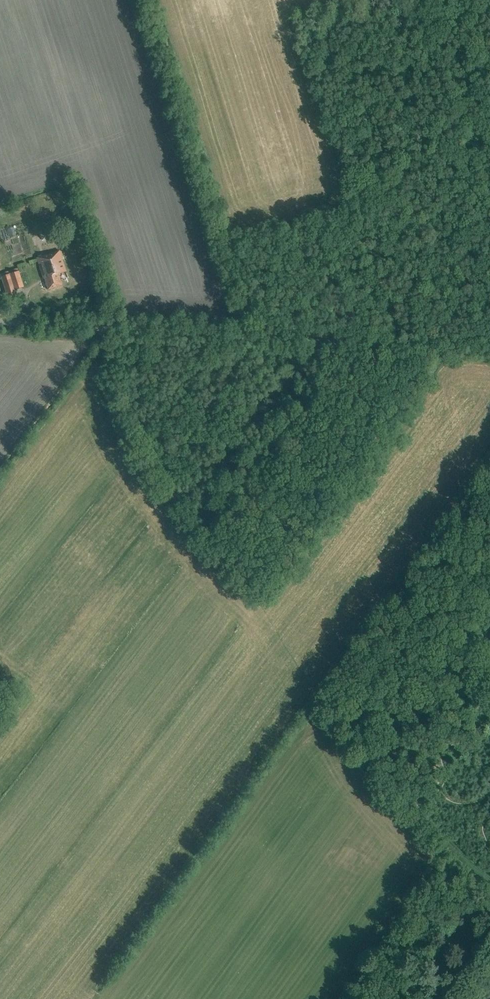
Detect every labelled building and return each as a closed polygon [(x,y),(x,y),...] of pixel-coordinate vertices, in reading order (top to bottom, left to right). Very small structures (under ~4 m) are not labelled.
[(58,275),(66,272),(59,251),(37,258),(43,279),(44,279),(48,290),(61,286),(58,275)] [(18,272),(10,275),(6,272),(0,278),(7,297),(16,294),(14,291),(23,287),(18,272)]
